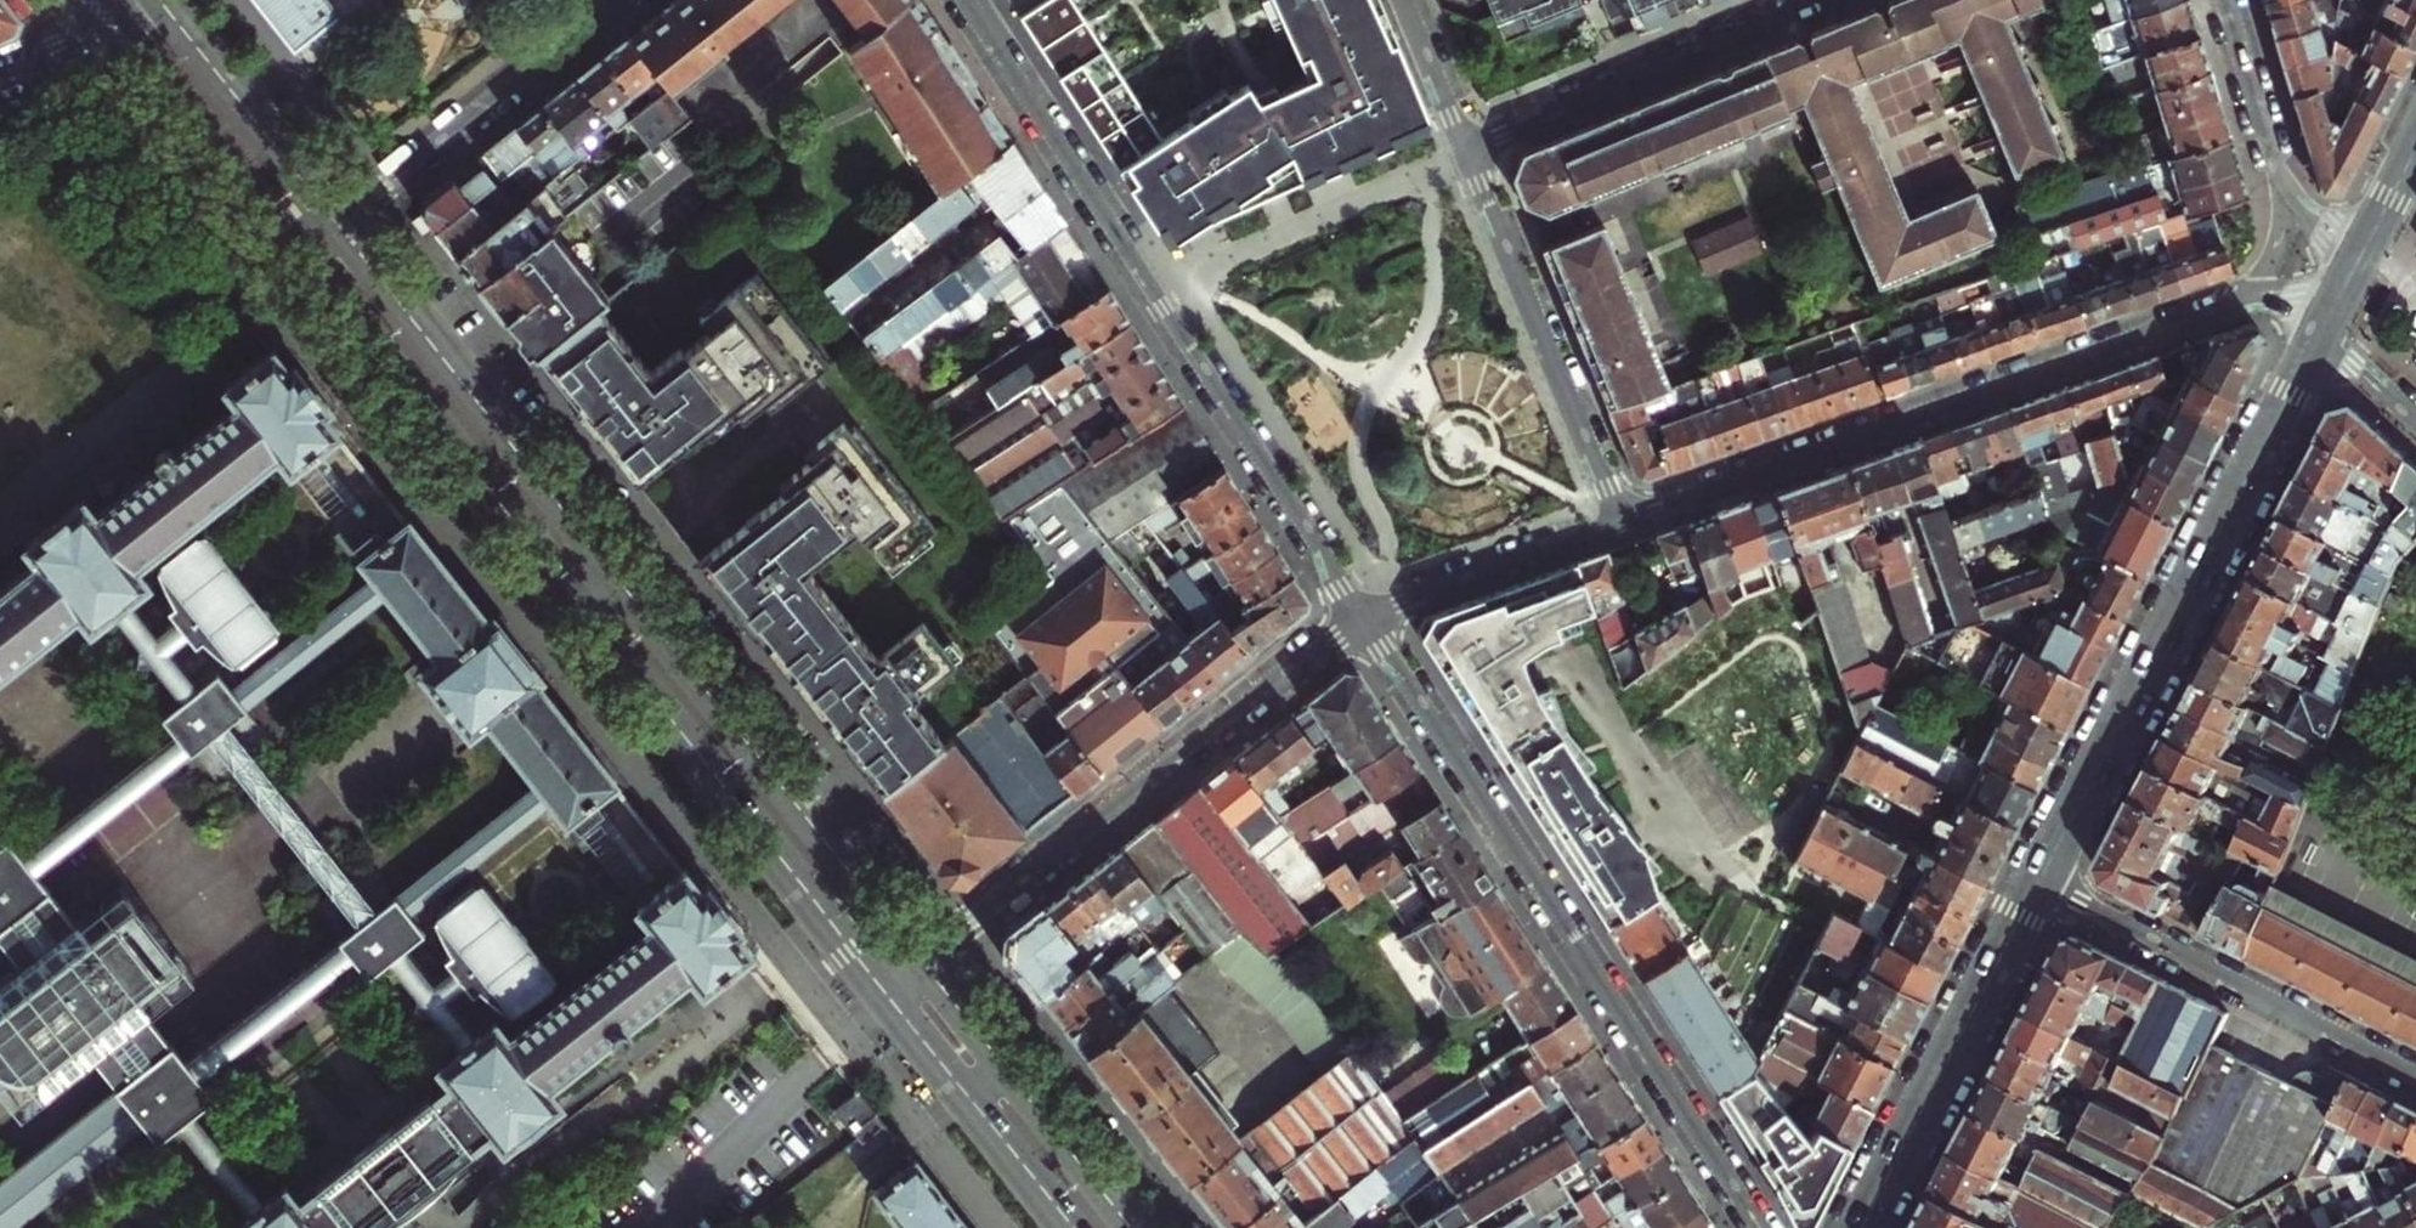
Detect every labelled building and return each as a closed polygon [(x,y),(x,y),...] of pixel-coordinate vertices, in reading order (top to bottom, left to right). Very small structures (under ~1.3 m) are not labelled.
[(9,0),(0,0),(0,44),(20,35),(25,20),(18,11),(9,0)] [(297,49),(342,15),(330,0),(258,0),(297,49)] [(678,94),(714,65),(711,61),(718,55),(721,60),(732,51),(728,47),(788,0),(681,0),(669,10),(632,38),(674,90),(678,94)] [(871,35),(855,48),(910,135),(915,131),(952,189),(963,180),(1017,139),(975,75),(926,0),(844,0),(871,35)] [(1022,20),(1036,41),(1052,66),(1067,89),(1082,112),(1110,155),(1146,211),(1170,247),(1226,221),(1267,202),(1292,191),(1310,183),(1318,180),(1353,164),(1424,132),(1429,122),(1379,0),(1272,0),(1304,79),(1254,100),(1242,83),(1164,141),(1073,0),(1052,0),(1022,20)] [(1492,16),(1497,28),(1533,13),(1541,32),(1591,12),(1586,1),(1588,0),(1486,0),(1492,16)] [(1609,24),(1638,11),(1645,28),(1669,19),(1661,1),(1663,0),(1600,0),(1609,24)] [(1764,55),(1787,112),(1803,105),(1826,159),(1812,165),(1824,192),(1837,186),(1880,289),(2000,239),(1983,200),(1913,229),(1855,99),(1962,56),(2015,181),(2064,160),(2012,35),(2046,21),(2040,0),(1898,0),(1843,22),(1764,55)] [(2081,4),(2085,16),(2103,9),(2100,0),(2090,0),(2081,4)] [(2142,54),(2198,34),(2192,16),(2187,0),(2181,0),(2129,19),(2135,38),(2119,44),(2115,34),(2093,42),(2102,69),(2115,65),(2142,54)] [(2129,19),(2181,0),(2100,0),(2103,9),(2123,2),(2129,19)] [(2267,10),(2301,0),(2264,0),(2267,10)] [(2313,0),(2301,0),(2267,10),(2272,25),(2276,39),(2337,21),(2339,10),(2340,5),(2316,12),(2313,0)] [(2316,12),(2340,5),(2341,0),(2313,0),(2316,12)] [(2364,16),(2367,11),(2363,4),(2365,0),(2341,0),(2340,5),(2339,10),(2358,19),(2360,13),(2364,16)] [(2390,0),(2389,0),(2378,23),(2375,28),(2415,49),(2415,13),(2390,0)] [(2415,13),(2415,0),(2390,0),(2415,13)] [(2281,56),(2285,68),(2334,53),(2334,41),(2345,47),(2342,25),(2353,32),(2355,26),(2358,19),(2339,10),(2337,21),(2276,39),(2281,56)] [(2415,50),(2415,49),(2375,28),(2378,23),(2364,16),(2360,13),(2358,19),(2355,26),(2353,32),(2368,40),(2361,54),(2403,76),(2409,63),(2415,50)] [(2096,24),(2088,27),(2090,33),(2098,31),(2096,24)] [(2142,54),(2153,90),(2209,69),(2204,53),(2198,34),(2142,54)] [(620,46),(607,56),(639,99),(652,89),(660,101),(674,90),(632,38),(631,37),(620,46)] [(2334,53),(2285,68),(2290,85),(2294,99),(2320,91),(2334,87),(2335,88),(2342,75),(2334,70),(2334,61),(2347,68),(2356,52),(2346,47),(2345,47),(2334,41),(2334,53)] [(2352,69),(2355,71),(2365,77),(2354,98),(2383,113),(2393,94),(2403,76),(2361,54),(2356,52),(2347,68),(2345,70),(2350,73),(2352,69)] [(2121,102),(2130,98),(2153,90),(2142,54),(2115,65),(2117,73),(2112,75),(2121,102)] [(1551,216),(1781,119),(1789,116),(1787,112),(1764,55),(1748,62),(1703,80),(1655,100),(1609,119),(1524,155),(1513,178),(1525,208),(1551,216)] [(639,99),(607,56),(594,66),(582,76),(614,118),(627,108),(639,99)] [(2209,69),(2153,90),(2161,114),(2217,95),(2213,83),(2209,69)] [(2355,71),(2345,93),(2354,98),(2365,77),(2355,71)] [(545,106),(585,158),(623,130),(614,118),(582,76),(564,90),(545,106)] [(2320,91),(2322,98),(2343,92),(2335,88),(2334,87),(2320,91)] [(652,89),(639,99),(648,111),(660,101),(652,89)] [(674,90),(660,101),(648,111),(637,119),(635,120),(658,149),(698,119),(678,94),(674,90)] [(2306,139),(2332,132),(2322,98),(2320,91),(2294,99),(2301,122),(2306,139)] [(2349,117),(2343,128),(2339,119),(2333,121),(2337,135),(2333,137),(2332,132),(2306,139),(2312,157),(2323,194),(2341,195),(2363,152),(2383,113),(2354,98),(2345,93),(2344,92),(2339,100),(2338,99),(2333,108),(2349,117)] [(2217,95),(2161,114),(2165,128),(2221,109),(2217,95)] [(648,111),(639,99),(627,108),(637,119),(648,111)] [(541,150),(535,155),(540,162),(555,150),(570,170),(576,165),(585,158),(545,106),(533,115),(520,124),(541,150)] [(2221,109),(2165,128),(2169,142),(2146,150),(2150,163),(2230,136),(2226,124),(2221,109)] [(506,178),(525,163),(535,155),(541,150),(520,124),(502,139),(486,152),(506,178)] [(2150,141),(2148,134),(2141,136),(2144,143),(2150,141)] [(2155,193),(2238,165),(2234,151),(2230,136),(2150,163),(2061,192),(2066,205),(2075,202),(2077,207),(2151,182),(2155,193)] [(1017,139),(963,180),(975,196),(986,188),(993,197),(1000,206),(1040,175),(1032,162),(1017,139)] [(426,200),(426,210),(433,218),(441,228),(493,187),(501,181),(506,178),(486,152),(426,200)] [(545,189),(556,181),(540,162),(535,155),(525,163),(535,177),(545,189)] [(545,189),(461,253),(467,261),(482,280),(485,283),(558,227),(599,195),(576,165),(570,170),(556,181),(545,189)] [(2238,165),(2155,193),(2052,228),(2027,236),(2036,265),(2059,258),(2060,257),(2084,249),(2103,243),(2109,241),(2125,236),(2136,232),(2161,224),(2183,216),(2206,208),(2248,195),(2242,178),(2238,165)] [(1040,175),(1000,206),(1003,211),(1006,215),(1046,185),(1043,180),(1040,175)] [(493,187),(441,228),(450,240),(461,253),(545,189),(535,177),(511,195),(504,201),(493,187)] [(963,180),(952,189),(941,197),(958,220),(970,211),(981,203),(975,196),(963,180)] [(504,201),(511,195),(501,181),(493,187),(504,201)] [(1058,203),(1046,185),(1006,215),(1031,247),(1068,219),(1058,203)] [(941,197),(919,214),(937,237),(948,228),(958,220),(941,197)] [(2052,228),(2042,198),(2017,207),(2027,236),(2052,228)] [(2206,208),(2183,216),(2206,285),(2218,280),(2231,276),(2225,261),(2214,229),(2206,208)] [(919,214),(896,232),(913,255),(927,245),(937,237),(919,214)] [(2167,252),(2181,293),(2195,288),(2206,285),(2183,216),(2161,224),(2163,230),(2160,231),(2163,241),(2167,252)] [(1093,257),(1068,219),(1031,247),(1020,256),(998,272),(976,289),(953,306),(931,324),(907,341),(885,358),(923,408),(944,394),(922,361),(1002,300),(1029,340),(1064,317),(1112,286),(1093,257)] [(1763,251),(1750,220),(1693,244),(1706,275),(1763,251)] [(2136,239),(2158,301),(2169,297),(2181,293),(2167,252),(2159,255),(2155,244),(2163,241),(2160,231),(2163,230),(2161,224),(2136,232),(2138,238),(2136,239)] [(558,227),(485,283),(495,297),(512,317),(584,261),(558,227)] [(1604,227),(1543,253),(1549,267),(1569,316),(1590,366),(1609,413),(1658,395),(1671,391),(1604,227)] [(896,232),(873,249),(891,272),(903,263),(913,255),(896,232)] [(2115,257),(2123,281),(2133,310),(2147,305),(2158,301),(2136,239),(2138,238),(2136,232),(2125,236),(2130,251),(2115,257)] [(993,243),(982,251),(998,272),(1020,256),(1004,235),(993,243)] [(873,249),(851,266),(868,289),(879,281),(891,272),(873,249)] [(998,272),(982,251),(971,259),(961,268),(976,289),(998,272)] [(584,261),(512,317),(521,330),(531,342),(602,284),(584,261)] [(828,283),(853,317),(861,312),(853,301),(861,295),(868,289),(851,266),(828,283)] [(2059,337),(2041,283),(2035,266),(2020,270),(2025,284),(2015,288),(2035,345),(2046,341),(2059,337)] [(937,286),(953,306),(976,289),(961,268),(949,276),(937,286)] [(602,306),(540,354),(641,482),(672,457),(710,428),(715,435),(743,413),(748,420),(758,413),(770,403),(776,410),(835,364),(763,272),(723,305),(717,297),(705,305),(721,326),(706,338),(701,333),(654,371),(602,306)] [(2016,280),(2013,273),(1999,277),(2002,285),(2013,281),(2016,280)] [(2083,328),(2073,298),(2065,275),(2041,283),(2059,337),(2072,332),(2083,328)] [(1985,289),(1987,290),(2002,285),(1999,277),(1983,282),(1985,289)] [(2035,345),(2015,288),(2013,281),(2002,285),(1987,290),(1992,301),(2010,354),(2021,350),(2035,345)] [(2123,281),(2098,290),(2107,319),(2119,315),(2133,310),(2123,281)] [(1985,289),(1983,282),(1963,289),(1966,296),(1985,289)] [(613,298),(602,284),(531,342),(540,354),(602,306),(613,298)] [(915,302),(931,324),(953,306),(937,286),(924,295),(915,302)] [(1127,310),(1112,286),(1064,317),(1078,339),(1070,344),(1067,339),(1063,342),(1066,347),(1062,349),(1054,347),(990,389),(1001,406),(1027,389),(1134,320),(1127,310)] [(1966,296),(1963,289),(1937,298),(1939,305),(1963,297),(1966,296)] [(2010,354),(1992,301),(1987,290),(1985,289),(1966,296),(1963,297),(1968,309),(1986,363),(1998,359),(2010,354)] [(2107,319),(2098,290),(2073,298),(2083,328),(2096,323),(2107,319)] [(1939,305),(1937,298),(1912,306),(1914,313),(1937,306),(1939,305)] [(892,320),(907,341),(931,324),(915,302),(901,313),(892,320)] [(1968,309),(1941,319),(1959,372),(1971,368),(1986,363),(1968,309)] [(1917,328),(1918,331),(1935,381),(1946,377),(1959,372),(1941,319),(1917,328)] [(861,326),(885,358),(907,341),(892,320),(883,327),(876,332),(868,321),(861,326)] [(1099,362),(1106,374),(1151,346),(1144,335),(1134,320),(1027,389),(1043,414),(1052,408),(1045,396),(1099,362)] [(2252,325),(2182,351),(2183,357),(2188,378),(2188,379),(2191,380),(2233,403),(2246,377),(2265,340),(2258,332),(2252,325)] [(1918,331),(1893,340),(1911,389),(1924,384),(1935,381),(1918,331)] [(1811,360),(1813,364),(1835,356),(1832,347),(1827,334),(1804,342),(1811,360)] [(1858,338),(1832,347),(1835,356),(1838,364),(1854,409),(1866,405),(1880,400),(1863,351),(1858,338)] [(1893,340),(1863,351),(1880,400),(1895,395),(1911,389),(1893,340)] [(46,635),(75,612),(88,629),(109,612),(120,604),(143,586),(130,569),(271,458),(284,474),(332,439),(341,432),(326,413),(332,408),(291,356),(285,361),(270,342),(215,386),(228,403),(176,443),(169,434),(161,433),(155,438),(154,445),(162,455),(97,506),(84,489),(18,540),(31,557),(0,582),(0,671),(46,635)] [(1127,406),(1171,377),(1166,369),(1157,354),(1151,346),(1106,374),(1096,380),(1052,408),(1043,414),(1027,389),(1001,406),(982,418),(948,440),(1009,520),(1070,479),(1096,461),(1088,448),(1080,436),(1127,406)] [(2182,351),(2161,358),(2169,385),(2188,378),(2183,357),(2182,351)] [(1791,356),(1784,358),(1793,381),(1815,372),(1813,364),(1811,360),(1794,366),(1791,356)] [(1764,374),(1770,389),(1793,381),(1784,358),(1776,361),(1779,368),(1764,374)] [(2145,364),(2130,369),(2139,395),(2162,387),(2169,385),(2161,358),(2145,364)] [(1744,364),(1747,374),(1763,368),(1759,359),(1744,364)] [(1736,367),(1740,377),(1747,374),(1744,364),(1736,367)] [(1838,364),(1815,372),(1832,417),(1843,413),(1854,409),(1838,364)] [(1764,441),(1747,397),(1740,377),(1736,367),(1714,375),(1741,449),(1752,445),(1764,441)] [(2116,374),(2103,379),(2112,404),(2111,414),(2116,432),(2120,443),(2123,438),(2132,424),(2139,413),(2140,412),(2144,409),(2139,395),(2130,369),(2116,374)] [(1815,372),(1793,381),(1809,425),(1821,421),(1832,417),(1815,372)] [(1741,449),(1714,375),(1695,382),(1705,413),(1701,414),(1717,458),(1728,454),(1741,449)] [(1088,448),(1096,461),(1187,402),(1182,394),(1171,377),(1127,406),(1134,417),(1088,448)] [(2233,403),(2191,380),(2188,379),(2188,378),(2169,385),(2162,387),(2158,396),(2154,399),(2163,403),(2172,408),(2219,431),(2227,415),(2233,403)] [(2095,382),(2103,407),(2112,404),(2103,379),(2095,382)] [(1809,425),(1793,381),(1770,389),(1786,433),(1797,429),(1809,425)] [(1705,413),(1695,382),(1674,390),(1677,397),(1685,420),(1679,422),(1695,466),(1707,462),(1717,458),(1701,414),(1705,413)] [(2068,391),(2085,435),(2089,434),(2092,440),(2110,434),(2105,417),(2100,418),(2101,414),(2098,409),(2103,407),(2095,382),(2084,386),(2068,391)] [(923,408),(948,440),(982,418),(957,386),(944,394),(923,408)] [(1786,433),(1770,389),(1747,397),(1764,441),(1775,437),(1786,433)] [(1695,466),(1679,422),(1670,400),(1677,397),(1674,390),(1671,391),(1658,395),(1665,417),(1655,421),(1659,429),(1664,444),(1658,446),(1668,475),(1682,470),(1695,466)] [(2055,396),(2041,401),(2054,439),(2061,460),(2089,449),(2087,442),(2092,440),(2089,434),(2085,435),(2068,391),(2055,396)] [(1496,407),(1505,436),(1552,422),(1543,392),(1496,407)] [(1665,417),(1658,395),(1609,413),(1617,431),(1624,449),(1647,441),(1644,434),(1651,430),(1652,431),(1659,429),(1655,421),(1665,417)] [(2213,443),(2219,431),(2172,408),(2154,399),(2144,409),(2140,412),(2139,413),(2132,424),(2157,436),(2204,460),(2213,443)] [(2054,439),(2041,401),(2027,405),(2012,411),(2026,455),(2029,466),(2031,471),(2039,468),(2034,454),(2047,450),(2045,443),(2054,439)] [(1091,510),(1113,540),(1148,519),(1229,468),(1208,434),(1187,402),(1096,461),(1070,479),(1091,510)] [(2329,427),(2320,444),(2379,474),(2394,527),(2400,503),(2410,459),(2356,409),(2335,415),(2329,427)] [(1999,464),(2026,455),(2012,411),(1998,416),(1984,421),(1999,464)] [(1999,464),(1984,421),(1970,426),(1957,430),(1966,456),(1969,454),(1976,472),(1999,464)] [(861,761),(883,789),(963,726),(925,679),(971,642),(960,627),(956,631),(946,617),(904,651),(831,555),(865,528),(900,574),(942,541),(937,533),(942,528),(862,425),(856,430),(851,423),(812,454),(817,461),(798,475),(786,485),(791,492),(765,512),(763,510),(751,520),(753,521),(735,535),(703,561),(741,608),(861,761)] [(2204,460),(2157,436),(2132,424),(2123,438),(2120,443),(2122,451),(2144,462),(2141,467),(2188,491),(2197,474),(2204,460)] [(1650,481),(1668,475),(1658,446),(1664,444),(1659,429),(1652,431),(1651,430),(1644,434),(1647,441),(1624,449),(1635,475),(1641,478),(1650,481)] [(1954,431),(1951,433),(1959,458),(1963,457),(1966,456),(1957,430),(1954,431)] [(2116,432),(2110,434),(2092,440),(2087,442),(2089,449),(2092,458),(2101,484),(2106,500),(2127,493),(2131,485),(2122,451),(2120,443),(2116,432)] [(1922,443),(1937,486),(1961,477),(1954,459),(1959,458),(1951,433),(1933,439),(1922,443)] [(397,522),(332,439),(284,474),(350,559),(397,522)] [(1937,486),(1922,443),(1907,448),(1893,453),(1911,502),(1928,496),(1930,502),(1933,501),(1941,498),(1941,497),(1937,486)] [(2379,474),(2320,444),(2310,463),(2300,482),(2375,521),(2392,530),(2393,531),(2394,530),(2394,527),(2379,474)] [(2144,462),(2122,451),(2131,485),(2127,493),(2124,501),(2171,525),(2179,507),(2188,491),(2141,467),(2144,462)] [(1889,454),(1886,456),(1902,505),(1906,503),(1911,502),(1893,453),(1889,454)] [(1850,468),(1874,546),(1885,542),(1883,535),(1888,533),(1881,512),(1892,508),(1890,512),(1892,517),(1896,519),(1906,515),(1902,505),(1886,456),(1869,462),(1850,468)] [(2394,527),(2394,530),(2393,531),(2407,555),(2415,546),(2415,464),(2410,459),(2400,503),(2394,527)] [(2070,495),(2058,461),(2039,468),(2031,471),(2031,474),(2038,494),(2046,519),(2049,529),(2090,550),(2098,554),(2124,501),(2127,493),(2106,500),(2101,484),(2070,495)] [(1229,468),(1148,519),(1158,531),(1183,516),(1192,529),(1247,494),(1239,483),(1229,468)] [(1838,472),(1826,477),(1842,526),(1856,522),(1858,528),(1852,530),(1849,536),(1864,580),(1874,576),(1876,582),(1885,579),(1881,566),(1874,546),(1850,468),(1838,472)] [(1961,477),(1937,486),(1941,497),(1941,498),(1943,502),(1972,493),(1966,476),(1961,477)] [(1785,491),(1778,494),(1799,555),(1858,735),(1873,706),(1891,672),(1869,662),(1829,538),(1843,533),(1842,526),(1826,477),(1816,480),(1785,491)] [(1176,621),(1113,540),(1091,510),(1070,479),(1009,520),(1051,580),(1118,665),(1142,647),(1153,638),(1176,621)] [(2392,530),(2375,521),(2300,482),(2286,510),(2282,519),(2374,566),(2393,531),(2392,530)] [(1213,553),(1264,521),(1257,510),(1247,494),(1192,529),(1180,537),(1187,549),(1204,539),(1213,553)] [(1761,500),(1752,503),(1771,559),(1772,564),(1799,555),(1778,494),(1761,500)] [(2027,498),(2017,502),(2025,526),(2035,522),(2046,519),(2038,494),(2027,498)] [(2165,536),(2171,525),(2124,501),(2098,554),(2143,578),(2151,563),(2165,536)] [(1943,502),(1936,505),(1938,511),(1945,509),(1943,505),(1943,502)] [(2006,506),(1996,510),(2005,533),(2015,529),(2025,526),(2017,502),(2006,506)] [(1771,559),(1752,503),(1745,505),(1764,561),(1771,559)] [(1717,515),(1736,570),(1764,561),(1745,505),(1727,512),(1717,515)] [(1938,511),(1919,518),(1927,539),(1952,529),(1951,526),(1945,509),(1938,511)] [(1987,513),(1977,517),(1985,540),(1995,536),(2005,533),(1996,510),(1987,513)] [(1703,520),(1690,525),(1705,572),(1720,616),(1729,610),(1720,584),(1738,577),(1736,570),(1717,515),(1703,520)] [(404,517),(397,522),(350,559),(363,576),(380,598),(426,656),(409,670),(463,738),(478,725),(526,787),(541,806),(559,828),(568,822),(613,785),(615,784),(534,681),(541,675),(513,638),(488,607),(480,613),(404,517)] [(1965,521),(1951,526),(1952,529),(1959,548),(1966,546),(1972,544),(1985,540),(1977,517),(1965,521)] [(1208,594),(1188,569),(1178,556),(1172,549),(1169,544),(1158,531),(1148,519),(1113,540),(1176,621),(1221,678),(1234,667),(1254,652),(1235,629),(1227,618),(1208,594)] [(2274,534),(2266,549),(2384,610),(2395,583),(2397,578),(2374,566),(2282,519),(2274,534)] [(1274,536),(1264,521),(1213,553),(1200,561),(1211,576),(1227,566),(1234,578),(1281,548),(1274,536)] [(1852,530),(1858,528),(1856,522),(1842,526),(1843,533),(1852,530)] [(1673,531),(1659,536),(1675,583),(1705,572),(1690,525),(1673,531)] [(1931,549),(1933,557),(1959,548),(1952,529),(1927,539),(1931,549)] [(2393,531),(2374,566),(2397,578),(2404,558),(2407,555),(2393,531)] [(169,625),(177,634),(185,645),(192,640),(195,643),(201,649),(206,653),(212,658),(216,661),(220,663),(226,659),(229,663),(267,636),(265,634),(271,630),(197,536),(191,540),(190,538),(154,567),(157,571),(151,575),(154,583),(156,590),(160,597),(164,604),(168,609),(161,614),(169,625)] [(1874,546),(1881,566),(1907,557),(1904,549),(1900,536),(1885,542),(1874,546)] [(1235,613),(1250,603),(1298,573),(1291,563),(1281,548),(1234,578),(1241,589),(1225,599),(1235,613)] [(1979,576),(1977,569),(1967,572),(1965,566),(1959,548),(1933,557),(1943,586),(1958,628),(1969,624),(1984,619),(1974,593),(1970,579),(1979,576)] [(2258,564),(2250,579),(2329,619),(2338,624),(2344,612),(2352,616),(2346,628),(2372,641),(2371,643),(2372,642),(2384,610),(2266,549),(2258,564)] [(2142,581),(2143,578),(2098,554),(2090,550),(2088,553),(2086,557),(2140,584),(2142,581)] [(1595,609),(1610,650),(1637,635),(1609,553),(1595,558),(1580,564),(1595,609)] [(1885,579),(1887,585),(1913,577),(1911,569),(1907,557),(1881,566),(1885,579)] [(2132,600),(2140,584),(2086,557),(2083,562),(2076,558),(2073,562),(2078,571),(2086,575),(2082,582),(2090,586),(2083,599),(2122,619),(2132,600)] [(1211,576),(1200,561),(1188,569),(1208,594),(1217,588),(1219,587),(1211,576)] [(1972,563),(1965,566),(1967,572),(1977,569),(1974,563),(1972,563)] [(2049,567),(2038,571),(2047,599),(2069,591),(2060,563),(2049,567)] [(1595,609),(1580,564),(1563,570),(1425,619),(1419,633),(1524,796),(1625,952),(1641,978),(1686,949),(1653,899),(1659,895),(1644,852),(1590,779),(1536,694),(1523,656),(1548,639),(1562,635),(1557,622),(1595,609)] [(2028,574),(2018,578),(2027,605),(2047,599),(2038,571),(2028,574)] [(2086,575),(2078,571),(2079,572),(2069,591),(2083,599),(2090,586),(2082,582),(2086,575)] [(1705,572),(1675,583),(1684,608),(1637,635),(1610,650),(1622,688),(1720,616),(1705,572)] [(1298,573),(1250,603),(1258,614),(1241,625),(1235,629),(1254,652),(1312,606),(1313,597),(1307,588),(1298,573)] [(380,598),(363,576),(359,579),(228,682),(243,702),(255,694),(376,601),(380,598)] [(1887,585),(1906,645),(1933,636),(1929,626),(1919,595),(1913,577),(1887,585)] [(1996,585),(1974,593),(1984,619),(2025,606),(2027,605),(2018,578),(1996,585)] [(2329,619),(2250,579),(2242,595),(2234,612),(2297,644),(2303,632),(2289,625),(2292,618),(2321,634),(2329,619)] [(1131,749),(1164,723),(1118,665),(1051,580),(991,627),(1029,674),(1039,687),(1059,712),(1105,770),(1131,749)] [(1235,613),(1225,599),(1217,588),(1208,594),(1227,618),(1234,614),(1235,613)] [(2083,599),(2069,591),(2047,599),(2027,605),(2025,606),(2033,610),(2052,620),(2107,648),(2115,634),(2122,619),(2083,599)] [(180,692),(186,687),(157,650),(177,634),(169,625),(149,641),(120,604),(109,612),(122,629),(159,676),(174,696),(180,692)] [(2226,628),(2218,643),(2346,710),(2359,676),(2334,662),(2326,676),(2290,657),(2297,644),(2234,612),(2226,628)] [(1227,618),(1235,629),(1241,625),(1234,614),(1227,618)] [(2321,634),(2336,641),(2343,627),(2338,624),(2329,619),(2321,634)] [(2107,648),(2052,620),(2034,658),(2088,686),(2097,669),(2107,648)] [(1153,638),(1168,659),(1196,697),(1205,690),(1221,678),(1176,621),(1153,638)] [(1940,623),(1929,626),(1933,636),(1943,633),(1940,623)] [(2088,686),(2034,658),(1969,624),(1958,628),(1950,631),(1935,661),(2009,699),(2067,728),(2078,706),(2088,686)] [(2372,641),(2346,628),(2343,627),(2336,641),(2327,659),(2334,662),(2359,676),(2371,643),(2372,641)] [(2208,662),(2198,682),(2247,708),(2256,691),(2271,698),(2268,703),(2297,717),(2292,731),(2330,750),(2340,726),(2346,710),(2218,643),(2208,662)] [(2327,659),(2297,644),(2290,657),(2326,676),(2334,662),(2327,659)] [(1118,665),(1164,723),(1173,716),(1185,706),(1156,667),(1142,647),(1118,665)] [(1191,701),(1196,697),(1168,659),(1156,667),(1185,706),(1191,701)] [(218,722),(243,702),(228,682),(215,665),(186,687),(180,692),(174,696),(160,707),(173,724),(188,744),(204,733),(211,727),(218,722)] [(1342,751),(1355,772),(1404,740),(1381,705),(1362,674),(1346,673),(1310,701),(1342,751)] [(1002,695),(1013,708),(1039,687),(1029,674),(1002,695)] [(2184,709),(2237,737),(2242,728),(2265,738),(2268,743),(2323,771),(2330,750),(2292,731),(2247,708),(2198,682),(2191,696),(2184,709)] [(958,885),(1078,791),(1032,733),(1013,708),(1002,695),(963,726),(883,789),(919,836),(958,885)] [(2067,728),(2009,699),(1990,735),(2048,765),(2058,745),(2067,728)] [(1931,781),(1938,785),(2017,825),(2027,805),(2035,790),(1961,751),(1873,706),(1858,735),(1855,742),(1883,756),(1909,770),(1931,781)] [(2179,718),(2233,746),(2237,737),(2184,709),(2179,718)] [(1105,770),(1059,712),(1032,733),(1078,791),(1091,781),(1105,770)] [(1319,747),(1294,714),(1284,722),(1275,729),(1300,761),(1312,753),(1319,747)] [(2228,755),(2233,746),(2179,718),(2174,729),(2168,740),(2223,767),(2249,781),(2256,767),(2236,756),(2228,755)] [(373,906),(218,722),(211,727),(204,733),(359,917),(365,912),(373,906)] [(49,814),(10,842),(21,856),(28,865),(112,802),(160,766),(188,744),(173,724),(138,749),(95,780),(49,814)] [(2048,765),(1990,735),(1974,726),(1961,751),(2035,790),(2042,776),(2048,765)] [(1256,744),(1281,776),(1300,761),(1275,729),(1262,738),(1256,744)] [(1351,774),(1328,789),(1338,804),(1367,785),(1378,801),(1424,772),(1415,757),(1404,740),(1355,772),(1351,774)] [(2153,769),(2252,819),(2295,842),(2307,811),(2290,802),(2277,795),(2271,806),(2258,800),(2217,778),(2223,767),(2168,740),(2159,756),(2153,769)] [(1883,756),(1855,742),(1840,772),(1858,781),(1868,786),(1883,756)] [(1263,791),(1281,776),(1256,744),(1246,751),(1238,758),(1263,791)] [(2236,756),(2256,767),(2260,760),(2233,746),(2228,755),(2236,756)] [(1355,772),(1342,751),(1338,754),(1351,774),(1355,772)] [(1312,753),(1300,761),(1308,771),(1319,763),(1312,753)] [(1909,770),(1883,756),(1868,786),(1881,794),(1894,800),(1909,770)] [(2264,788),(2270,792),(2281,771),(2260,760),(2256,767),(2249,781),(2264,788)] [(1288,784),(1308,771),(1300,761),(1281,776),(1288,784)] [(2249,781),(2223,767),(2217,778),(2258,800),(2264,788),(2249,781)] [(2144,786),(2136,801),(2195,832),(2207,808),(2213,819),(2244,834),(2252,819),(2153,769),(2144,786)] [(1931,781),(1909,770),(1894,800),(1911,809),(1923,815),(1930,801),(1938,785),(1931,781)] [(2290,802),(2300,781),(2281,771),(2270,792),(2277,795),(2290,802)] [(1434,786),(1424,772),(1378,801),(1348,820),(1338,804),(1328,789),(1321,794),(1284,818),(1328,874),(1348,860),(1404,824),(1442,799),(1434,786)] [(1281,776),(1263,791),(1268,797),(1288,784),(1281,776)] [(1842,783),(1836,780),(1828,795),(1834,799),(1842,783)] [(2316,789),(2300,781),(2290,802),(2307,811),(2316,789)] [(1158,820),(1242,930),(1268,954),(1276,949),(1313,925),(1204,784),(1179,804),(1158,820)] [(613,785),(568,822),(636,905),(682,868),(613,785)] [(2017,825),(1938,785),(1930,801),(1953,813),(1950,820),(1943,816),(1940,817),(1935,826),(1944,831),(1999,860),(2009,841),(2017,825)] [(404,882),(391,892),(407,911),(538,808),(541,806),(526,787),(523,789),(404,882)] [(1409,832),(1447,806),(1442,799),(1404,824),(1409,832)] [(2123,827),(2205,870),(2218,844),(2195,832),(2136,801),(2130,814),(2123,827)] [(1839,813),(1823,804),(1808,833),(1833,846),(1836,848),(1851,819),(1839,813)] [(1454,818),(1447,806),(1409,832),(1412,837),(1424,855),(1462,830),(1454,818)] [(1863,826),(1851,819),(1836,848),(1858,859),(1863,862),(1877,833),(1863,826)] [(2226,848),(2245,858),(2263,867),(2270,871),(2282,877),(2292,850),(2295,842),(2252,819),(2244,834),(2226,848)] [(1210,955),(1242,930),(1158,820),(1141,834),(1124,847),(1170,906),(1209,956),(1210,955)] [(2117,838),(2110,853),(2171,885),(2192,895),(2205,870),(2123,827),(2117,838)] [(1481,859),(1462,830),(1424,855),(1416,860),(1442,901),(1434,907),(1442,919),(1497,883),(1481,859)] [(1999,860),(1944,831),(1937,844),(1931,856),(1987,885),(1993,872),(1999,860)] [(48,889),(28,865),(21,856),(10,842),(3,833),(0,836),(0,925),(48,889)] [(1799,851),(1794,860),(1819,873),(1833,846),(1808,833),(1799,851)] [(1877,833),(1863,862),(1882,872),(1892,877),(1906,849),(1891,840),(1877,833)] [(1987,885),(1931,856),(1908,844),(1906,849),(1892,877),(1970,916),(1980,898),(1987,885)] [(2205,936),(2245,858),(2226,848),(2218,844),(2205,870),(2192,895),(2178,922),(2192,929),(2205,936)] [(1836,848),(1833,846),(1819,873),(1845,886),(1858,859),(1836,848)] [(1170,906),(1124,847),(1112,857),(1098,868),(1140,922),(1144,926),(1170,906)] [(1366,867),(1360,877),(1369,891),(1407,866),(1395,848),(1366,867)] [(2171,885),(2110,853),(2105,862),(2101,869),(2104,877),(2106,885),(2178,922),(2192,895),(2171,885)] [(2263,867),(2245,858),(2205,936),(2217,942),(2227,947),(2255,887),(2260,874),(2263,867)] [(1882,872),(1863,862),(1858,859),(1845,886),(1852,890),(1859,893),(1869,898),(1882,872)] [(1348,860),(1328,874),(1350,903),(1369,891),(1360,877),(1348,860)] [(682,868),(636,905),(628,910),(641,926),(511,1029),(499,1014),(469,1036),(458,1045),(433,1065),(446,1081),(491,1139),(503,1153),(568,1101),(556,1086),(588,1060),(596,1069),(603,1070),(609,1065),(610,1058),(603,1048),(666,998),(676,1010),(694,995),(697,998),(753,954),(738,936),(742,932),(704,884),(700,887),(685,867),(682,868)] [(2270,871),(2263,867),(2260,874),(2267,878),(2270,871)] [(1140,922),(1098,868),(1084,879),(1074,887),(1115,941),(1140,922)] [(1882,872),(1869,898),(1956,943),(1965,926),(1970,916),(1892,877),(1882,872)] [(438,955),(447,965),(458,980),(466,991),(473,986),(476,989),(481,995),(485,998),(491,1003),(497,1007),(501,1009),(507,1005),(510,1009),(548,982),(546,980),(552,976),(475,877),(469,881),(468,879),(432,908),(434,911),(429,916),(431,923),(433,929),(436,934),(439,941),(442,944),(445,949),(438,955)] [(1519,916),(1497,883),(1442,919),(1416,935),(1412,931),(1400,940),(1412,957),(1415,960),(1419,962),(1423,962),(1428,962),(1445,986),(1441,991),(1440,997),(1441,1003),(1444,1009),(1448,1013),(1454,1015),(1458,1016),(1463,1016),(1466,1014),(1501,991),(1531,1037),(1578,1008),(1572,999),(1549,962),(1519,916)] [(1115,941),(1074,887),(1060,897),(1050,906),(1091,960),(1102,951),(1115,941)] [(2261,890),(2255,887),(2227,947),(2239,954),(2250,959),(2269,910),(2270,906),(2262,902),(2265,896),(2261,890)] [(48,889),(0,925),(0,933),(23,962),(75,921),(48,889)] [(407,911),(391,892),(373,906),(365,912),(359,917),(336,934),(352,953),(365,970),(387,953),(392,949),(398,945),(420,927),(407,911)] [(1879,937),(1942,970),(1951,952),(1956,943),(1869,898),(1859,893),(1849,914),(1855,917),(1852,923),(1858,927),(1879,937)] [(2364,941),(2275,895),(2270,906),(2269,910),(2337,946),(2415,987),(2415,968),(2364,941)] [(146,1003),(137,993),(158,973),(160,976),(162,979),(165,980),(169,980),(173,979),(174,978),(176,975),(177,972),(177,969),(176,967),(175,965),(174,964),(172,962),(176,959),(130,901),(127,903),(126,901),(122,897),(120,896),(117,896),(112,898),(110,900),(109,902),(108,907),(109,909),(110,911),(112,913),(113,914),(90,933),(78,918),(75,921),(23,962),(0,980),(0,1064),(21,1070),(39,1066),(41,1089),(91,1049),(143,1005),(146,1003)] [(1013,945),(1011,953),(1026,972),(1045,996),(1091,960),(1050,906),(1017,932),(1013,945)] [(2269,910),(2250,959),(2277,973),(2381,1026),(2415,1044),(2415,987),(2337,946),(2269,910)] [(1852,923),(1832,913),(1820,937),(1817,943),(1830,951),(1836,953),(1843,957),(1858,927),(1852,923)] [(1273,1011),(1322,1073),(1352,1049),(1276,949),(1268,954),(1242,930),(1210,955),(1273,1011)] [(352,953),(336,934),(309,954),(292,968),(227,1019),(183,1054),(191,1064),(198,1073),(232,1047),(244,1037),(306,989),(318,980),(352,953)] [(1835,986),(1829,998),(1907,1038),(1919,1016),(1934,986),(1942,970),(1879,937),(1866,961),(1860,958),(1857,964),(1843,957),(1836,953),(1826,973),(1833,978),(1851,987),(1848,993),(1835,986)] [(2056,954),(2048,971),(2114,1004),(2132,965),(2079,938),(2062,942),(2056,954)] [(1811,989),(1830,951),(1817,943),(1810,958),(1799,980),(1799,982),(1811,989)] [(426,981),(398,945),(392,949),(387,953),(458,1045),(469,1036),(438,996),(458,980),(447,965),(426,981)] [(1143,963),(1066,1023),(1077,1037),(1089,1051),(1169,987),(1183,976),(1162,948),(1143,963)] [(1102,951),(1091,960),(1045,996),(1057,1012),(1066,1023),(1143,963),(1133,949),(1113,964),(1102,951)] [(1701,972),(1686,949),(1641,978),(1648,990),(1655,1000),(1701,972)] [(2132,965),(2114,1004),(2143,1019),(2162,981),(2147,973),(2132,965)] [(2038,989),(2027,1013),(2074,1038),(2083,1021),(2109,1035),(2115,1024),(2135,1034),(2143,1019),(2114,1004),(2048,971),(2038,989)] [(1669,1021),(1714,993),(1701,972),(1655,1000),(1662,1010),(1669,1021)] [(1848,993),(1851,987),(1833,978),(1830,983),(1835,986),(1848,993)] [(2190,1096),(2215,1046),(2230,1015),(2198,999),(2162,981),(2143,1019),(2135,1034),(2131,1043),(2128,1048),(2121,1062),(2126,1064),(2168,1085),(2190,1096)] [(1829,998),(1811,989),(1799,982),(1789,1003),(1785,1010),(1893,1066),(1901,1051),(1907,1038),(1829,998)] [(1169,987),(1089,1051),(1139,1115),(1190,1074),(1219,1051),(1169,987)] [(1674,1029),(1719,1000),(1714,993),(1669,1021),(1674,1029)] [(1734,1022),(1719,1000),(1674,1029),(1681,1039),(1689,1051),(1734,1022)] [(116,1081),(170,1039),(143,1005),(91,1049),(116,1081)] [(1578,1008),(1531,1037),(1476,1073),(1497,1105),(1512,1094),(1534,1081),(1598,1039),(1589,1025),(1578,1008)] [(1893,1066),(1785,1010),(1765,1052),(1872,1107),(1883,1085),(1893,1066)] [(2115,1058),(2074,1038),(2027,1013),(2020,1026),(2012,1041),(2100,1087),(2103,1081),(2115,1058)] [(2131,1043),(2135,1034),(2115,1024),(2109,1035),(2083,1021),(2074,1038),(2115,1058),(2121,1062),(2128,1048),(2118,1043),(2121,1038),(2131,1043)] [(1748,1045),(1734,1022),(1689,1051),(1695,1061),(1702,1072),(1748,1045)] [(2118,1043),(2128,1048),(2131,1043),(2121,1038),(2118,1043)] [(191,1064),(183,1054),(170,1039),(116,1081),(146,1120),(162,1140),(181,1125),(197,1113),(217,1098),(198,1073),(191,1064)] [(1598,1039),(1534,1081),(1549,1103),(1554,1112),(1573,1099),(1619,1070),(1609,1055),(1598,1039)] [(2096,1095),(2100,1087),(2012,1041),(2007,1052),(2000,1065),(2057,1094),(2062,1084),(2070,1089),(2081,1089),(2088,1090),(2096,1095)] [(1748,1045),(1702,1072),(1709,1084),(1716,1094),(1756,1069),(1757,1069),(1760,1063),(1748,1045)] [(2174,1121),(2165,1139),(2157,1135),(2145,1129),(2144,1128),(2131,1151),(2153,1162),(2154,1163),(2154,1164),(2139,1186),(2136,1189),(2205,1227),(2207,1227),(2208,1226),(2231,1214),(2234,1219),(2236,1217),(2266,1202),(2282,1193),(2296,1186),(2297,1185),(2308,1165),(2329,1122),(2352,1078),(2330,1067),(2324,1078),(2317,1074),(2310,1072),(2308,1072),(2305,1073),(2303,1075),(2301,1076),(2299,1078),(2297,1080),(2296,1082),(2294,1084),(2278,1076),(2215,1046),(2190,1096),(2188,1099),(2185,1098),(2174,1121)] [(1352,1049),(1322,1073),(1240,1138),(1238,1139),(1281,1194),(1292,1185),(1316,1216),(1321,1212),(1340,1197),(1359,1182),(1380,1166),(1417,1137),(1403,1118),(1385,1094),(1352,1049)] [(1403,1118),(1463,1081),(1443,1051),(1385,1094),(1403,1118)] [(1757,1069),(1782,1102),(1790,1096),(1810,1121),(1853,1143),(1865,1121),(1872,1107),(1765,1052),(1760,1063),(1757,1069)] [(2115,1058),(2103,1081),(2112,1090),(2126,1064),(2121,1062),(2115,1058)] [(2155,1111),(2168,1085),(2126,1064),(2112,1090),(2132,1100),(2151,1109),(2155,1111)] [(1993,1079),(2050,1108),(2053,1101),(2057,1094),(2000,1065),(1997,1072),(1993,1079)] [(1756,1069),(1716,1094),(1762,1165),(1796,1218),(1816,1216),(1829,1191),(1838,1173),(1815,1144),(1795,1118),(1782,1102),(1756,1069)] [(1578,1107),(1583,1115),(1629,1085),(1624,1077),(1619,1070),(1573,1099),(1578,1107)] [(1426,1150),(1448,1136),(1470,1122),(1491,1109),(1497,1105),(1476,1073),(1463,1081),(1403,1118),(1417,1137),(1426,1150)] [(1190,1074),(1139,1115),(1147,1125),(1162,1145),(1214,1104),(1190,1074)] [(2314,1182),(2330,1179),(2376,1090),(2366,1085),(2352,1078),(2329,1122),(2343,1129),(2332,1150),(2327,1147),(2316,1169),(2308,1165),(2297,1185),(2314,1182)] [(1985,1094),(1978,1108),(2029,1135),(2031,1131),(2046,1138),(2044,1142),(2061,1151),(2063,1147),(2072,1133),(2077,1122),(2058,1112),(2050,1108),(1993,1079),(1985,1094)] [(116,1081),(0,1172),(0,1218),(8,1227),(11,1227),(146,1120),(116,1081)] [(446,1081),(394,1121),(362,1147),(297,1197),(321,1227),(376,1227),(417,1196),(491,1139),(446,1081)] [(1534,1081),(1512,1094),(1527,1117),(1538,1110),(1549,1103),(1534,1081)] [(1582,1155),(1649,1116),(1639,1101),(1629,1085),(1583,1115),(1564,1127),(1568,1133),(1582,1155)] [(2168,1085),(2155,1111),(2163,1115),(2174,1121),(2185,1098),(2188,1099),(2190,1096),(2168,1085)] [(2376,1090),(2330,1179),(2347,1176),(2365,1173),(2366,1173),(2401,1103),(2390,1097),(2376,1090)] [(1512,1094),(1497,1105),(1491,1109),(1506,1131),(1517,1124),(1527,1117),(1512,1094)] [(1790,1096),(1782,1102),(1795,1118),(1815,1144),(1838,1173),(1845,1158),(1853,1143),(1810,1121),(1790,1096)] [(887,1140),(854,1097),(831,1115),(865,1157),(887,1140)] [(2083,1125),(2091,1111),(2066,1098),(2058,1112),(2077,1122),(2083,1125)] [(2108,1138),(2120,1116),(2110,1111),(2095,1103),(2091,1111),(2083,1125),(2108,1138)] [(2366,1173),(2374,1172),(2379,1162),(2383,1163),(2386,1161),(2391,1152),(2404,1158),(2407,1153),(2415,1134),(2415,1111),(2414,1110),(2401,1103),(2366,1173)] [(1240,1138),(1214,1104),(1162,1145),(1174,1160),(1189,1178),(1238,1139),(1240,1138)] [(1974,1116),(2023,1141),(2025,1142),(2027,1138),(2029,1135),(1978,1108),(1976,1112),(1974,1116)] [(1491,1109),(1470,1122),(1485,1145),(1495,1138),(1506,1131),(1491,1109)] [(2150,1120),(2145,1129),(2157,1135),(2165,1139),(2174,1121),(2163,1115),(2155,1111),(2150,1120)] [(249,1211),(264,1199),(197,1113),(181,1125),(249,1211)] [(1659,1132),(1649,1116),(1582,1155),(1561,1168),(1558,1170),(1573,1195),(1576,1200),(1596,1187),(1599,1186),(1588,1170),(1609,1156),(1617,1170),(1642,1154),(1645,1160),(1667,1145),(1659,1132)] [(2008,1168),(2023,1141),(1974,1116),(1967,1130),(1960,1143),(2008,1168)] [(2131,1151),(2144,1128),(2133,1122),(2120,1116),(2108,1138),(2131,1151)] [(1474,1152),(1485,1145),(1470,1122),(1448,1136),(1464,1159),(1474,1152)] [(2094,1163),(2108,1138),(2083,1125),(2077,1122),(2072,1133),(2080,1138),(2072,1152),(2094,1163)] [(2031,1131),(2029,1135),(2044,1142),(2046,1138),(2031,1131)] [(1561,1168),(1582,1155),(1568,1133),(1557,1139),(1546,1146),(1561,1168)] [(2072,1133),(2063,1147),(2072,1152),(2080,1138),(2072,1133)] [(2407,1153),(2415,1158),(2415,1134),(2407,1153)] [(1453,1166),(1464,1159),(1448,1136),(1426,1150),(1442,1173),(1453,1166)] [(1417,1137),(1380,1166),(1396,1188),(1400,1196),(1404,1201),(1420,1189),(1442,1173),(1426,1150),(1417,1137)] [(2118,1175),(2131,1151),(2108,1138),(2094,1163),(2118,1175)] [(1238,1139),(1189,1178),(1214,1211),(1228,1227),(1236,1227),(1281,1194),(1238,1139)] [(1956,1152),(1954,1155),(2039,1198),(2060,1160),(2025,1142),(2023,1141),(2008,1168),(1960,1143),(1956,1152)] [(1686,1174),(1678,1161),(1667,1145),(1645,1160),(1642,1154),(1617,1170),(1619,1172),(1629,1188),(1606,1202),(1596,1187),(1576,1200),(1584,1212),(1593,1227),(1603,1227),(1618,1218),(1631,1210),(1686,1174)] [(1539,1181),(1558,1170),(1561,1168),(1546,1146),(1535,1152),(1524,1159),(1539,1181)] [(2128,1181),(2139,1186),(2154,1164),(2154,1163),(2153,1162),(2131,1151),(2118,1175),(2128,1181)] [(2118,1217),(2131,1196),(2060,1160),(2039,1198),(1954,1155),(1944,1176),(1933,1196),(1994,1227),(2110,1227),(2118,1217)] [(911,1156),(868,1189),(899,1227),(967,1227),(911,1156)] [(1521,1191),(1539,1181),(1524,1159),(1514,1165),(1503,1171),(1516,1194),(1521,1191)] [(2403,1160),(2399,1168),(2401,1172),(2414,1165),(2403,1160)] [(1380,1166),(1359,1182),(1376,1203),(1385,1196),(1396,1188),(1380,1166)] [(2394,1227),(2415,1227),(2415,1199),(2409,1186),(2401,1172),(2399,1168),(2383,1170),(2384,1171),(2391,1185),(2376,1193),(2394,1227)] [(1584,1212),(1566,1223),(1555,1206),(1573,1195),(1558,1170),(1539,1181),(1521,1191),(1530,1206),(1501,1223),(1493,1227),(1593,1227),(1584,1212)] [(2365,1173),(2371,1184),(2384,1171),(2383,1170),(2374,1172),(2366,1173),(2365,1173)] [(1496,1206),(1516,1194),(1503,1171),(1492,1177),(1481,1184),(1496,1206)] [(1442,1173),(1420,1189),(1438,1212),(1420,1224),(1422,1227),(1480,1227),(1475,1219),(1459,1197),(1452,1187),(1446,1178),(1442,1173)] [(1446,1178),(1452,1187),(1460,1183),(1453,1173),(1446,1178)] [(2347,1176),(2359,1199),(2345,1207),(2356,1227),(2394,1227),(2376,1193),(2371,1184),(2365,1173),(2347,1176)] [(1680,1213),(1684,1219),(1706,1205),(1699,1194),(1686,1174),(1631,1210),(1643,1227),(1657,1227),(1680,1213)] [(2314,1220),(2318,1227),(2356,1227),(2345,1207),(2330,1179),(2314,1182),(2329,1211),(2314,1220)] [(297,1197),(285,1182),(264,1199),(249,1211),(227,1227),(321,1227),(297,1197)] [(1359,1182),(1340,1197),(1357,1218),(1367,1210),(1376,1203),(1359,1182)] [(1492,1209),(1496,1206),(1481,1184),(1470,1190),(1459,1197),(1475,1219),(1492,1209)] [(1301,1227),(1316,1216),(1292,1185),(1281,1194),(1236,1227),(1301,1227)] [(1501,1223),(1530,1206),(1521,1191),(1516,1194),(1496,1206),(1492,1209),(1501,1223)] [(2314,1220),(2299,1227),(2282,1193),(2266,1202),(2276,1220),(2280,1227),(2318,1227),(2314,1220)] [(1933,1196),(1923,1217),(1917,1227),(1994,1227),(1933,1196)] [(1321,1212),(1333,1227),(1345,1227),(1346,1227),(1357,1218),(1340,1197),(1321,1212)] [(1657,1227),(1721,1227),(1716,1220),(1706,1205),(1684,1219),(1680,1213),(1657,1227)] [(1631,1210),(1618,1218),(1624,1227),(1643,1227),(1631,1210)] [(1301,1227),(1333,1227),(1321,1212),(1316,1216),(1301,1227)] [(1420,1224),(1413,1214),(1404,1220),(1394,1226),(1396,1227),(1422,1227),(1420,1224)] [(2236,1217),(2234,1219),(2231,1214),(2208,1226),(2207,1227),(2242,1227),(2236,1217)] [(2118,1217),(2110,1227),(2124,1227),(2118,1217)] [(0,1218),(0,1227),(8,1227),(0,1218)]
